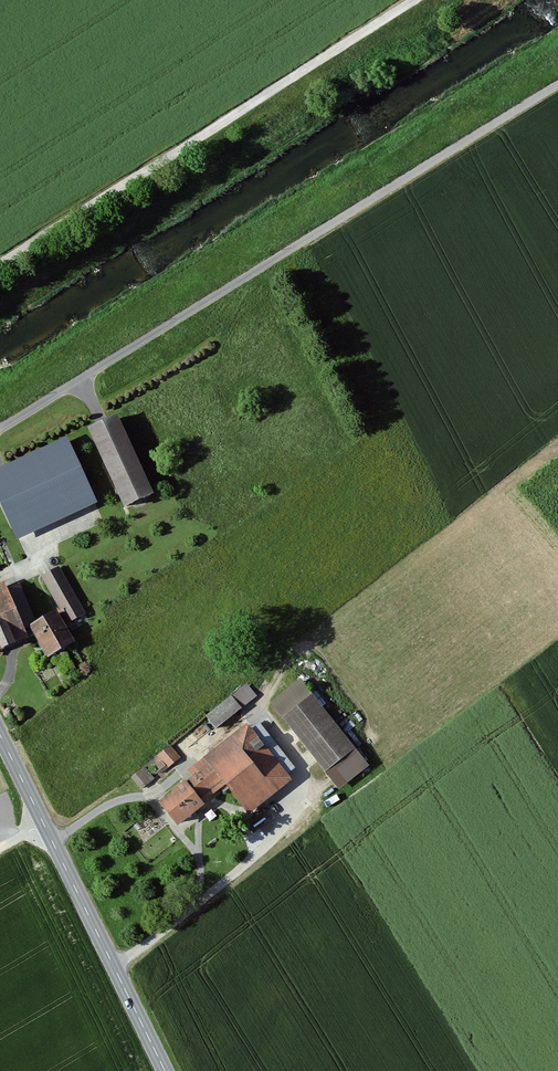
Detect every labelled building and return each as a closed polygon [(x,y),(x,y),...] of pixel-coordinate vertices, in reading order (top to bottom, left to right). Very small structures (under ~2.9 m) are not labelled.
[(118,411),(87,426),(126,506),(157,491),(118,411)] [(0,470),(0,499),(17,536),(94,500),(65,440),(0,470)] [(58,566),(39,576),(58,610),(64,623),(83,612),(58,566)] [(0,587),(0,648),(31,635),(27,626),(36,621),(19,579),(0,587)] [(58,610),(36,621),(27,626),(31,635),(44,659),(76,643),(64,623),(58,610)] [(364,755),(301,674),(268,699),(338,791),(362,773),(364,755)] [(246,680),(204,713),(217,729),(259,696),(246,680)] [(294,778),(243,721),(153,797),(178,826),(229,784),(253,813),(294,778)] [(179,756),(170,744),(158,753),(168,765),(179,756)] [(154,777),(144,764),(132,774),(142,787),(154,777)]
